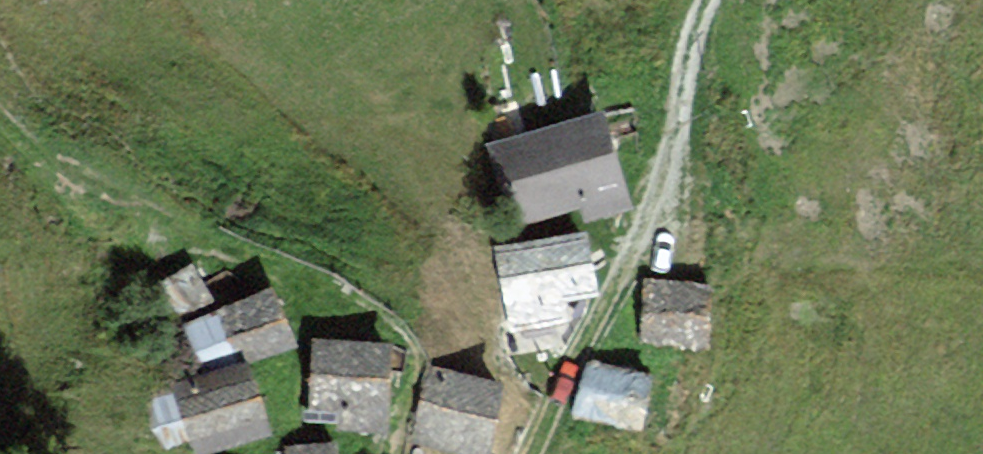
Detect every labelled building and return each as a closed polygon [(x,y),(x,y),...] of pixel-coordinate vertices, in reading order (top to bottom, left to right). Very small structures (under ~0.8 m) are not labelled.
[(631,205),(604,113),(492,146),(514,219),(584,198),(590,217),(605,212),(631,205)] [(594,290),(585,239),(502,254),(515,322),(562,314),(559,296),(594,290)] [(210,303),(192,269),(163,284),(182,318),(210,303)] [(704,288),(652,285),(651,306),(649,338),(701,341),(704,288)] [(278,312),(270,292),(188,325),(201,357),(243,340),(252,360),(291,344),(278,312)] [(384,347),(316,344),(313,424),(380,427),(384,347)] [(435,367),(415,437),(474,453),(477,453),(497,384),(435,367)] [(265,432),(245,368),(178,388),(198,452),(217,446),(265,432)] [(646,382),(588,368),(578,410),(636,425),(646,382)]
